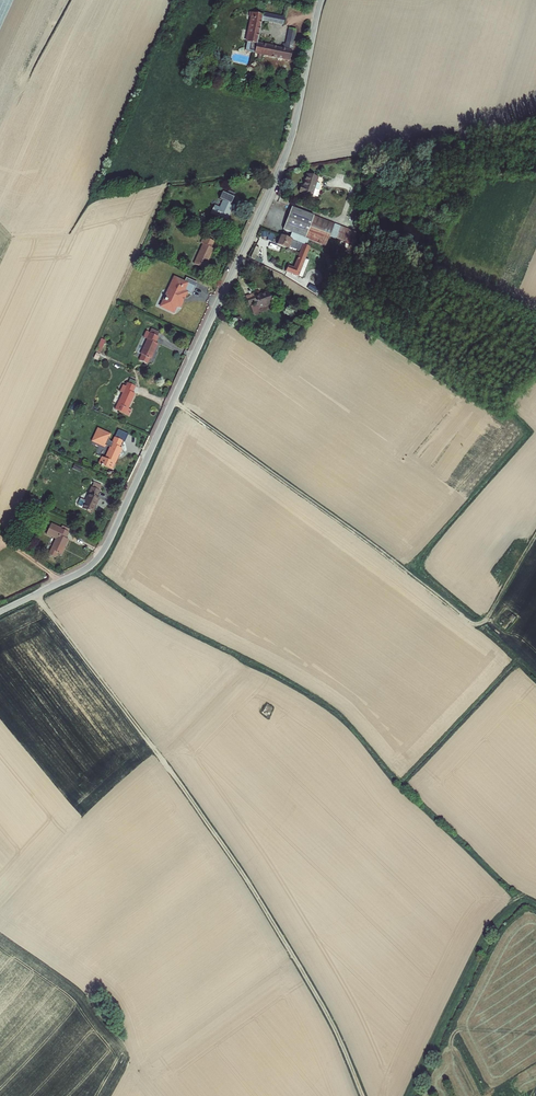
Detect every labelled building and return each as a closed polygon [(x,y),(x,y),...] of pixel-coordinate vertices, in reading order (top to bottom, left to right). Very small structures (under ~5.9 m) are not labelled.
[(262,14),(251,12),(245,41),(248,42),(246,51),(289,59),(295,29),(288,27),(285,44),(283,43),(283,48),(257,43),(261,21),(274,23),(275,16),(262,13),(262,14)] [(283,25),(284,17),(275,16),(274,23),(283,25)] [(301,193),(312,196),(318,177),(308,174),(305,186),(302,186),(301,193)] [(231,195),(233,196),(235,192),(226,188),(224,193),(231,195)] [(231,195),(224,193),(221,191),(219,190),(216,197),(220,199),(217,204),(213,202),(209,212),(219,217),(218,220),(221,221),(222,219),(225,220),(232,205),(230,204),(233,197),(233,196),(231,195)] [(307,213),(290,207),(283,229),(325,244),(328,234),(335,237),(339,224),(307,213)] [(262,231),(261,238),(273,241),(274,234),(262,231)] [(309,247),(280,236),(278,245),(289,249),(290,246),(301,250),(295,268),(290,266),(288,272),(299,275),(309,247)] [(213,243),(205,239),(196,260),(206,264),(213,249),(211,248),(213,243)] [(255,246),(250,258),(255,260),(260,248),(255,246)] [(169,291),(161,307),(174,312),(177,305),(181,307),(185,298),(185,299),(188,293),(192,294),(196,286),(185,281),(184,283),(180,281),(181,280),(174,277),(168,290),(169,291)] [(187,278),(185,281),(196,286),(197,282),(187,278)] [(315,294),(318,289),(311,284),(307,289),(315,294)] [(257,309),(271,304),(266,291),(253,296),(252,293),(244,296),(248,306),(255,303),(257,309)] [(151,358),(158,344),(154,342),(156,338),(148,334),(144,332),(140,331),(138,336),(141,338),(135,351),(151,358)] [(100,338),(96,352),(101,353),(105,340),(100,338)] [(119,405),(117,404),(116,403),(113,408),(129,416),(131,411),(130,410),(128,409),(135,393),(133,392),(135,387),(128,385),(119,405)] [(122,442),(114,438),(105,458),(103,457),(100,463),(113,469),(123,447),(120,446),(122,442)] [(101,488),(94,485),(83,510),(92,515),(100,498),(97,497),(101,488)] [(61,530),(51,526),(46,536),(56,540),(49,555),(56,558),(58,554),(62,556),(69,540),(67,538),(70,532),(62,528),(61,530)]
